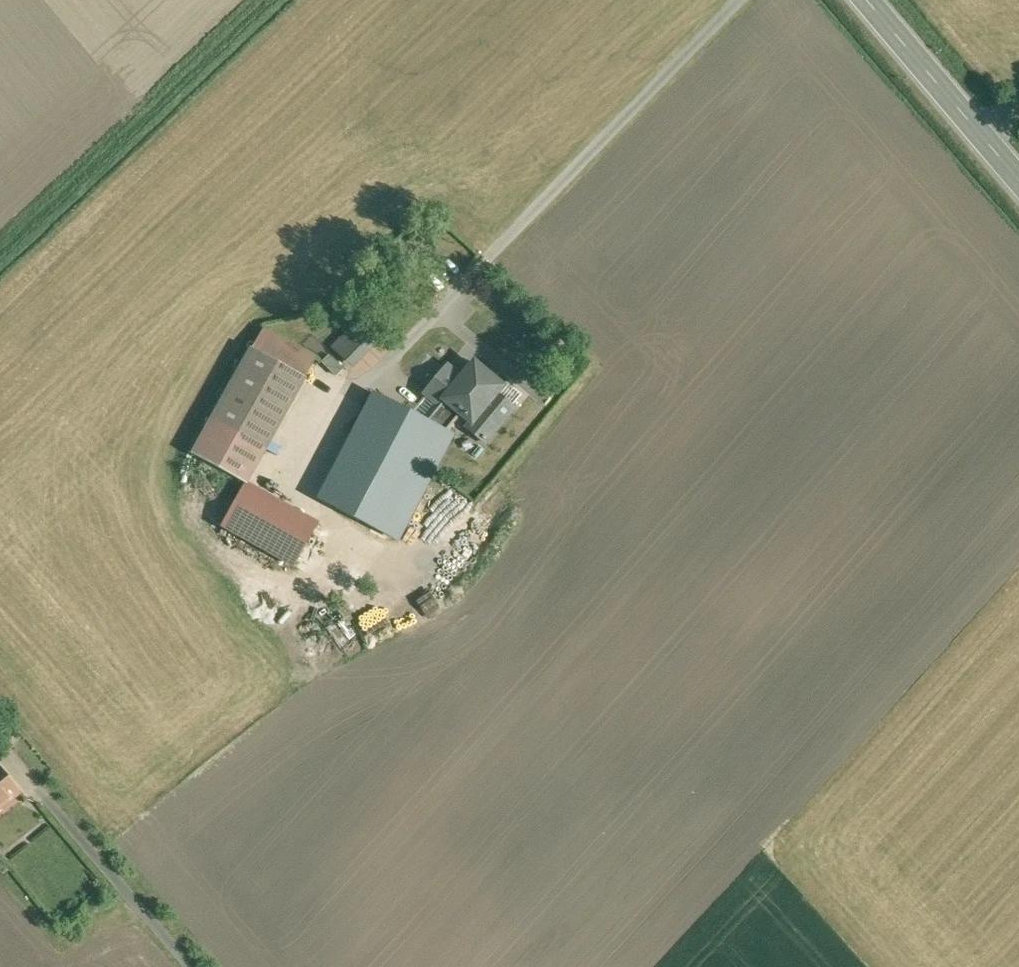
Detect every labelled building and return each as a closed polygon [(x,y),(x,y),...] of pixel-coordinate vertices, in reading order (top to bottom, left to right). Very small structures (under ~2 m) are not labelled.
[(332,348),(325,367),(342,379),(346,372),(359,376),(388,346),(363,323),(332,348)] [(269,329),(198,460),(257,490),(324,360),(269,329)] [(473,424),(474,425),(489,408),(505,390),(478,366),(447,401),(448,401),(464,416),(473,424)] [(427,473),(448,433),(464,416),(448,401),(428,423),(369,392),(348,433),(361,439),(326,506),(378,533),(414,466),(427,473)] [(505,423),(489,408),(474,425),(473,424),(469,429),(486,444),(505,423)] [(329,529),(257,490),(228,531),(303,575),(329,529)] [(0,767),(0,808),(20,792),(0,767)]
